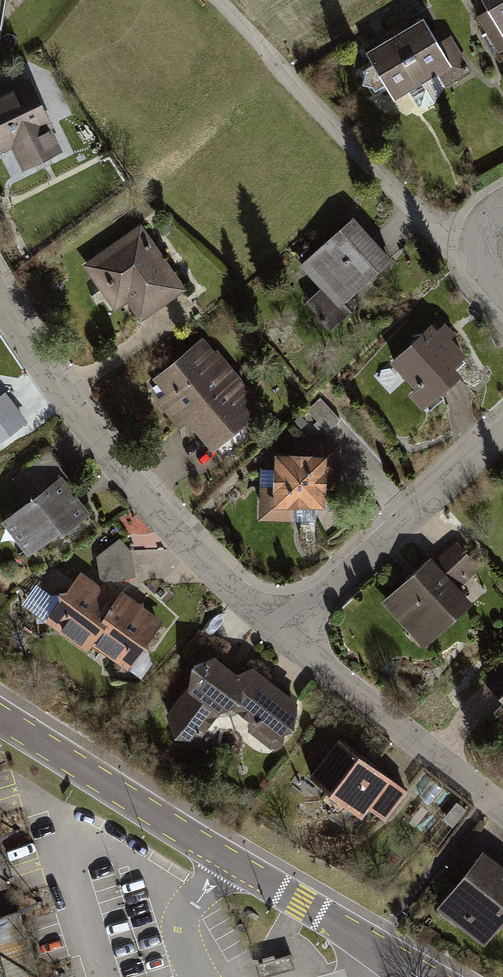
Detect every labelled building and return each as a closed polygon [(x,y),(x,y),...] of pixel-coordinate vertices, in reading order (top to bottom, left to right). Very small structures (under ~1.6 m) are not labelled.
[(502,38),(502,0),(482,0),(502,38)] [(422,17),(394,32),(430,99),(449,89),(440,73),(449,68),(422,17)] [(430,99),(394,32),(363,49),(391,101),(408,92),(416,107),(430,99)] [(0,89),(0,151),(8,148),(18,168),(58,149),(47,126),(30,75),(0,89)] [(355,216),(301,262),(322,287),(307,300),(331,327),(351,310),(344,301),(393,260),(355,216)] [(184,287),(143,226),(84,265),(100,288),(91,294),(108,315),(127,302),(139,320),(160,306),(166,314),(186,301),(179,290),(184,287)] [(432,323),(392,357),(416,386),(409,392),(423,408),(463,374),(455,364),(468,353),(453,337),(457,333),(446,319),(436,328),(432,323)] [(206,338),(155,378),(160,383),(149,391),(179,430),(189,423),(210,450),(261,410),(251,396),(255,393),(221,349),(217,352),(206,338)] [(24,421),(4,395),(0,398),(0,440),(24,421)] [(298,453),(276,452),(275,471),(259,470),(256,519),(307,522),(307,517),(317,518),(317,507),(327,507),(328,488),(340,489),(343,441),(299,438),(298,453)] [(58,479),(68,492),(74,487),(47,452),(26,469),(43,491),(58,479)] [(31,500),(13,514),(36,545),(59,528),(63,532),(86,515),(68,492),(58,479),(43,491),(26,469),(14,479),(31,500)] [(119,539),(98,555),(102,581),(134,576),(130,550),(119,539)] [(435,556),(383,601),(421,645),(473,601),(460,585),(480,568),(459,543),(438,561),(435,556)] [(92,637),(111,610),(103,605),(103,599),(106,599),(106,586),(94,587),(80,577),(70,591),(50,594),(35,583),(23,600),(86,645),(92,637)] [(125,609),(115,604),(111,610),(92,637),(121,659),(130,646),(135,650),(149,647),(147,637),(158,622),(144,612),(143,602),(130,604),(131,609),(125,609)] [(216,657),(191,664),(187,687),(167,712),(174,735),(202,741),(224,712),(238,711),(251,720),(248,732),(272,748),(302,705),(259,670),(236,673),(216,657)] [(484,676),(502,696),(502,658),(484,676)] [(337,736),(295,787),(312,800),(323,786),(359,815),(367,805),(383,818),(405,791),(337,736)] [(464,814),(455,807),(441,823),(450,830),(464,814)] [(436,914),(484,950),(502,924),(502,871),(481,855),(436,914)]
